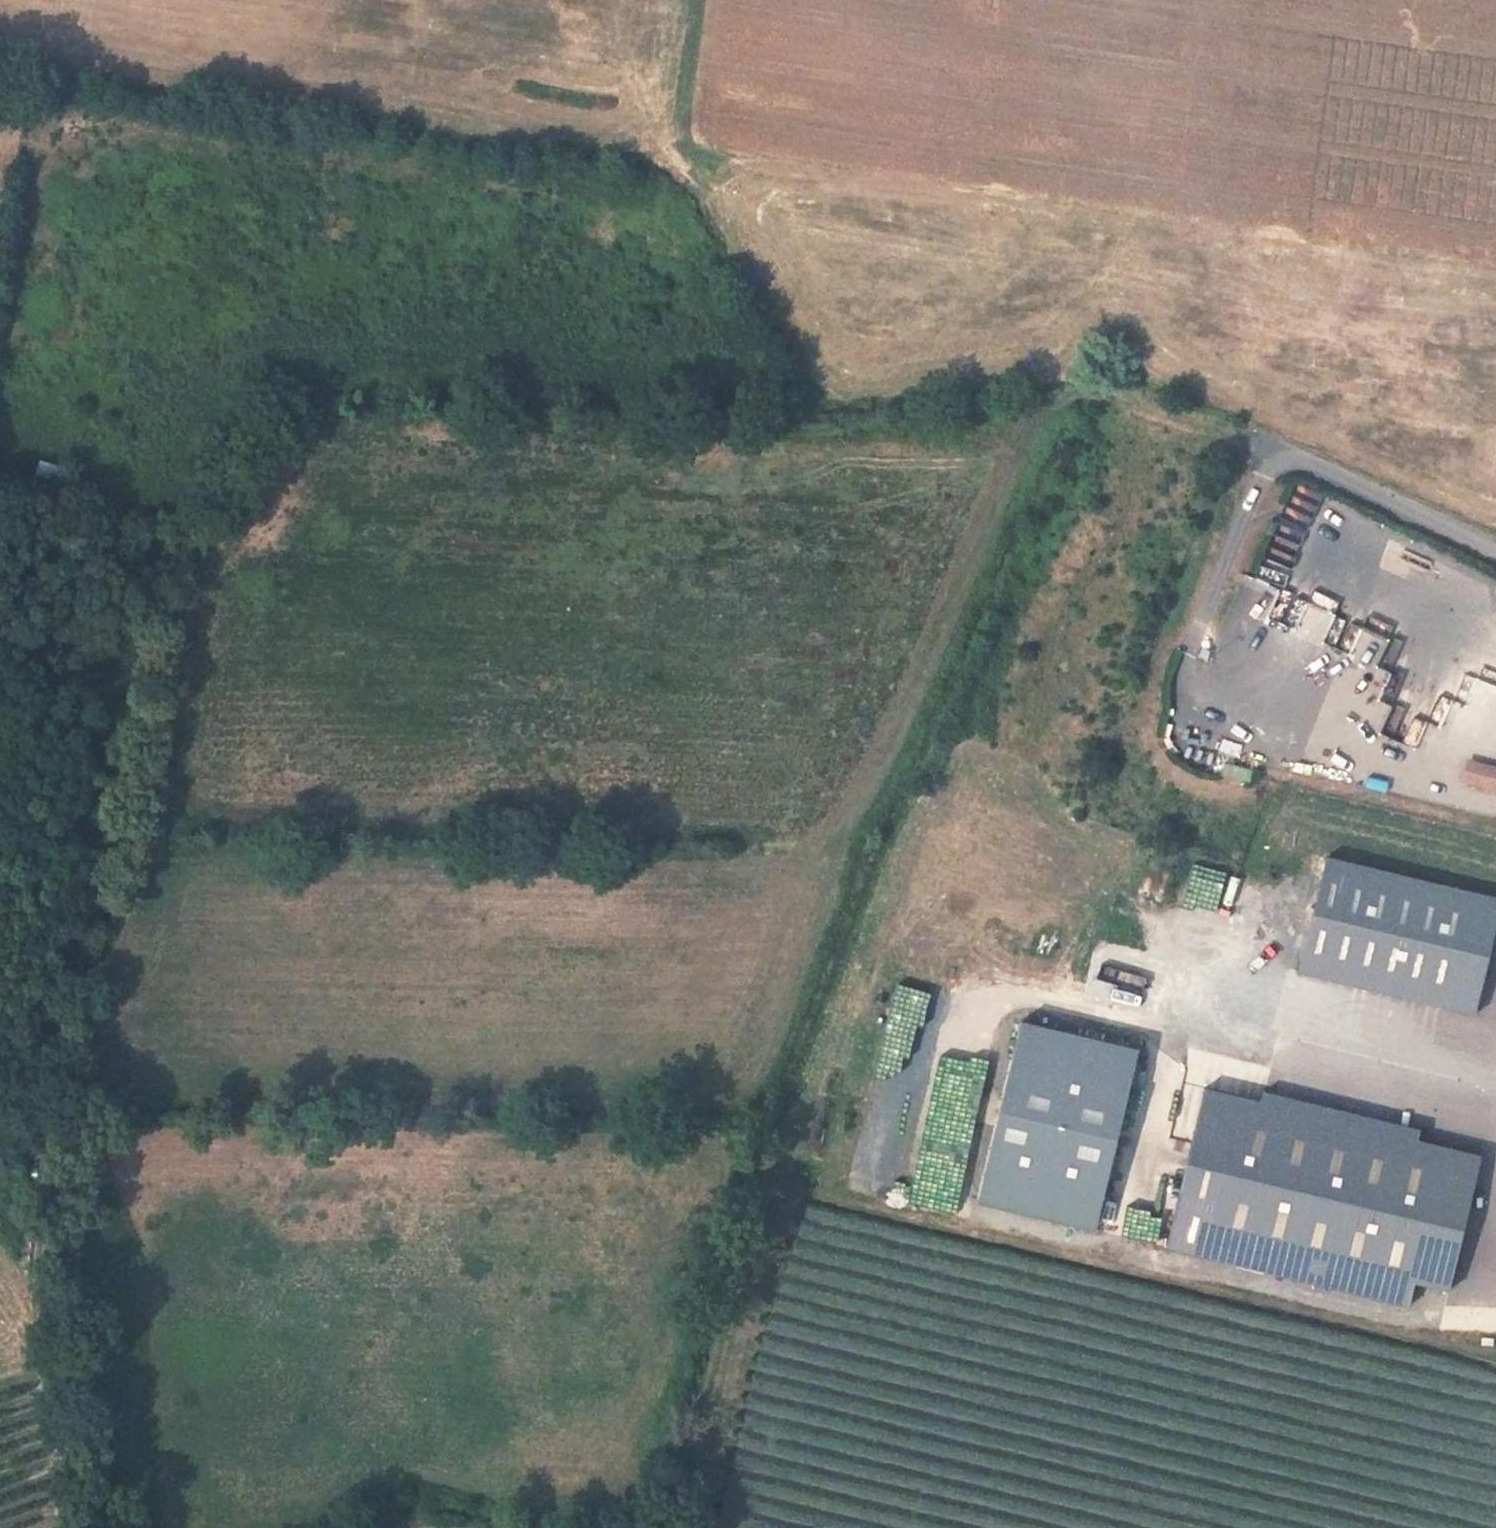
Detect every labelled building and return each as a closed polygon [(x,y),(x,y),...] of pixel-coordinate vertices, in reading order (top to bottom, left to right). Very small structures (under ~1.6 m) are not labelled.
[(1469,766),(1495,773),(1495,769),(1466,761),(1465,765),(1469,766)] [(1495,789),(1495,773),(1469,766),(1466,781),(1495,789)] [(1495,947),(1495,895),(1329,859),(1303,977),(1481,1015),(1495,947)] [(1105,1232),(1142,1048),(1019,1023),(981,1207),(1105,1232)] [(1170,1257),(1414,1303),(1418,1284),(1457,1291),(1484,1154),(1422,1142),(1425,1126),(1265,1096),(1264,1100),(1203,1088),(1170,1257)]
